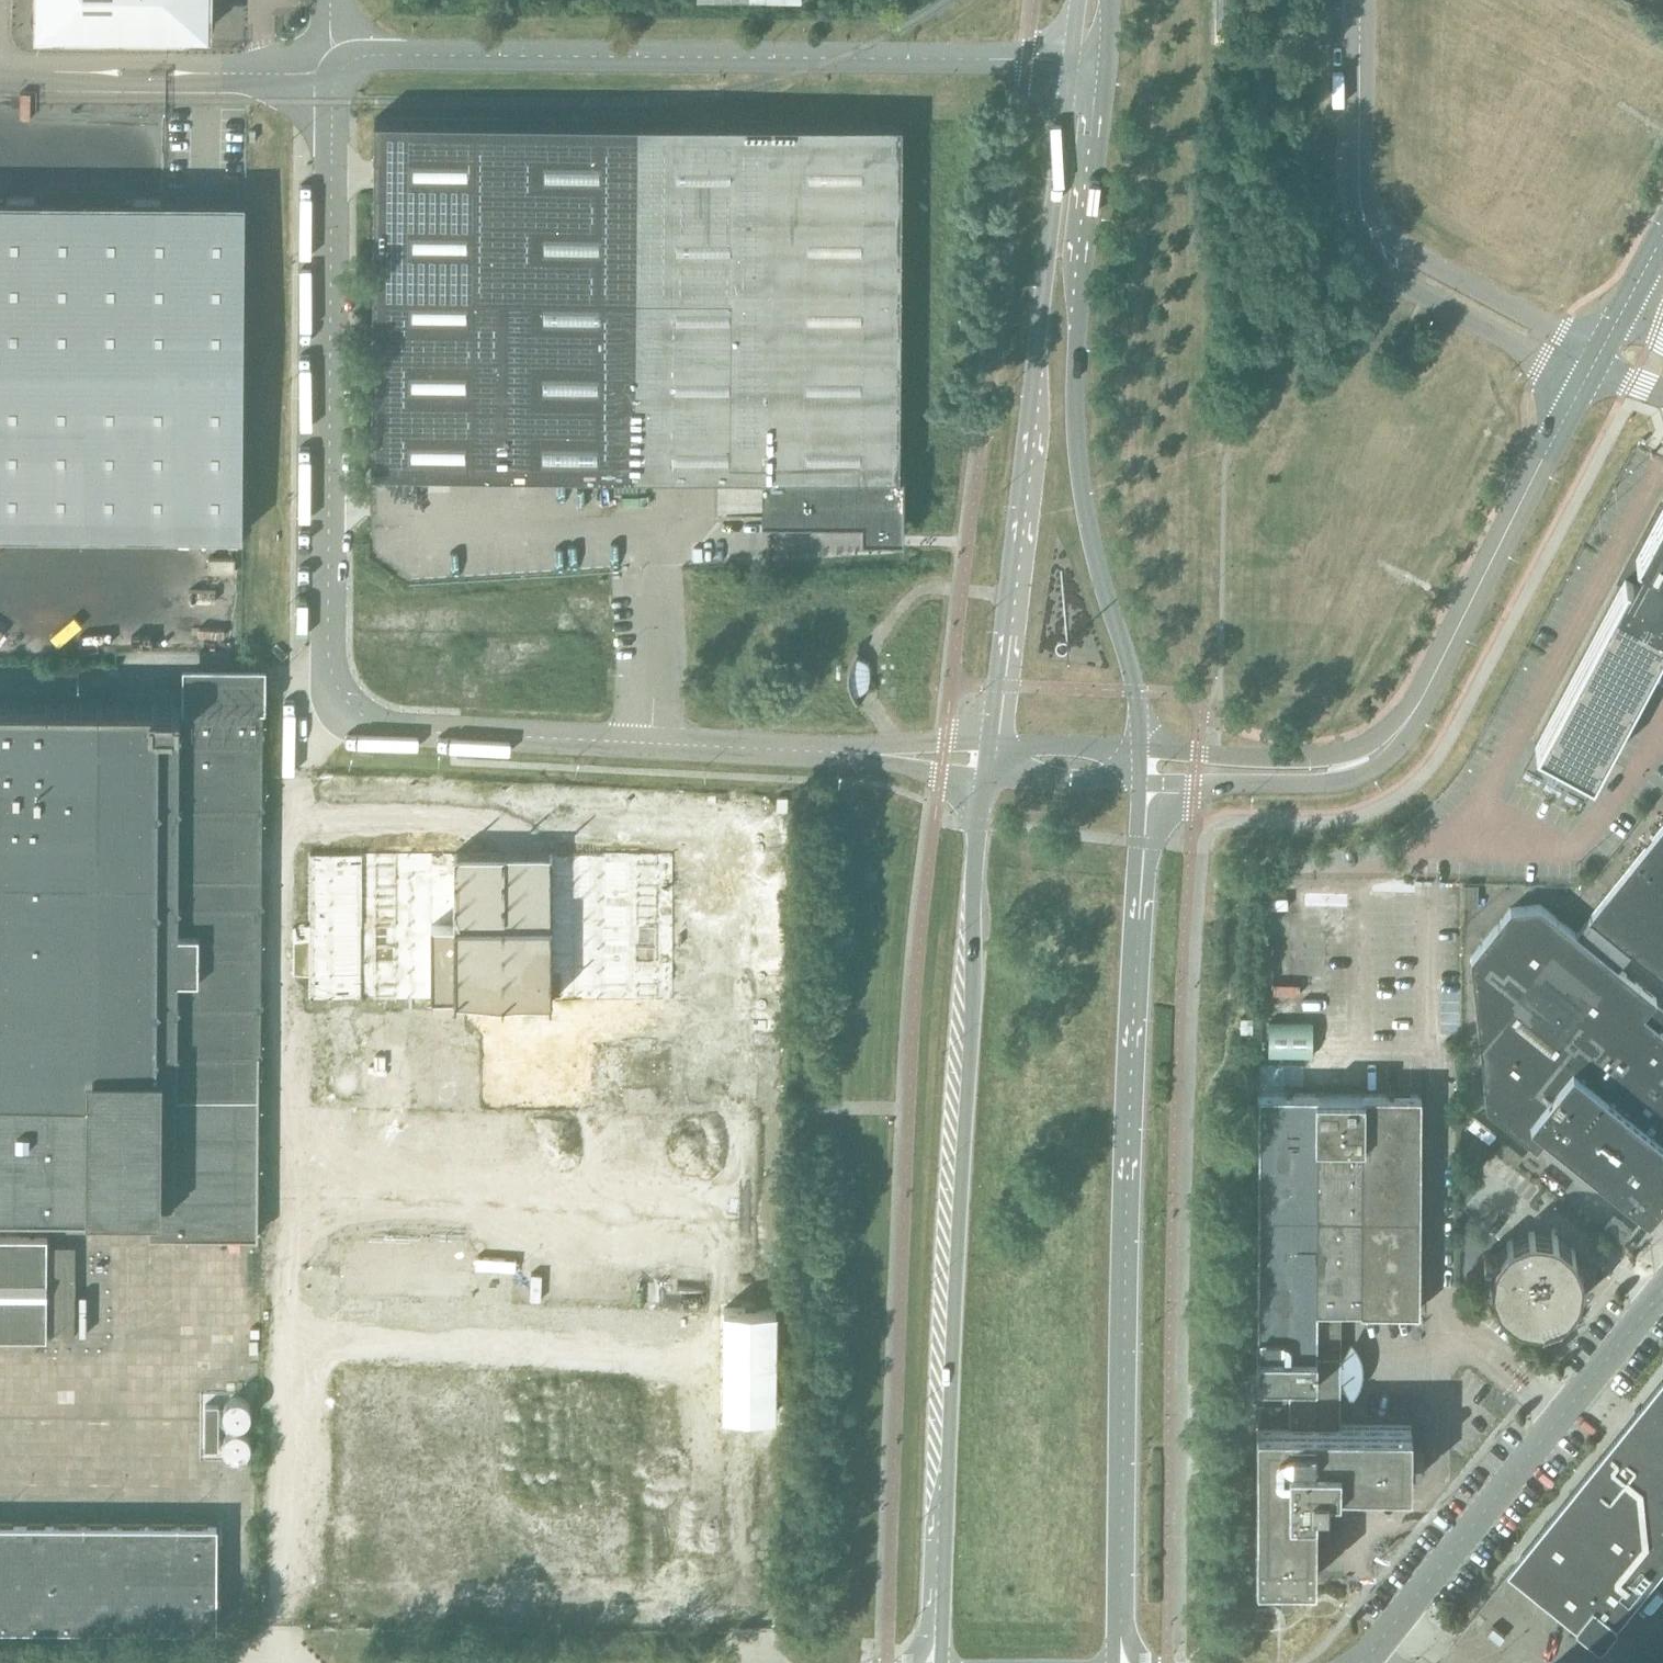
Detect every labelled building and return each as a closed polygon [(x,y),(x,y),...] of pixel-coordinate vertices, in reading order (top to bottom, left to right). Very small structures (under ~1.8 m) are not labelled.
[(33,1),(31,11),(33,20),(38,28),(46,34),(56,36),(65,34),(73,28),(167,29),(172,29),(180,35),(190,37),(199,35),(202,34),(204,33),(207,30),(209,28),(210,27),(211,25),(212,24),(213,22),(213,20),(214,18),(214,17),(215,14),(215,11),(214,9),(214,8),(214,5),(213,4),(212,0),(211,0),(34,0),(33,1)] [(899,473),(902,122),(732,120),(702,120),(631,120),(542,119),(374,118),(374,119),(374,160),(374,176),(374,188),(374,191),(371,470),(386,470),(435,470),(451,470),(558,471),(571,471),(644,472),(679,472),(704,472),(762,473),(761,485),(761,503),(761,517),(767,517),(785,517),(801,517),(818,517),(836,517),(861,517),(861,535),(893,535),(897,535),(903,535),(904,473),(899,473)] [(242,533),(245,197),(193,197),(166,197),(117,196),(20,196),(0,196),(0,531),(15,531),(145,532),(242,533)] [(1397,361),(1404,347),(1398,344),(1391,358),(1397,361)] [(1662,638),(1662,501),(1635,554),(1642,558),(1640,561),(1639,561),(1638,561),(1636,561),(1635,561),(1634,562),(1633,563),(1632,564),(1631,565),(1631,566),(1631,567),(1631,569),(1631,570),(1631,571),(1632,572),(1634,574),(1632,577),(1624,573),(1534,742),(1591,772),(1605,748),(1662,638)] [(691,545),(691,559),(702,559),(702,545),(691,545)] [(1640,561),(1642,558),(1635,554),(1631,552),(1620,571),(1624,573),(1632,577),(1634,574),(1632,572),(1631,571),(1631,570),(1631,569),(1631,567),(1631,566),(1631,565),(1632,564),(1633,563),(1634,562),(1635,561),(1636,561),(1638,561),(1639,561),(1640,561)] [(872,675),(872,672),(872,669),(870,662),(854,653),(855,651),(857,648),(859,645),(860,644),(861,643),(859,642),(856,647),(854,651),(850,657),(849,660),(848,662),(847,667),(847,670),(846,673),(847,677),(847,681),(848,685),(850,689),(851,692),(853,696),(856,701),(858,705),(859,705),(860,704),(858,701),(856,698),(854,694),(866,687),(867,687),(870,685),(872,679),(872,675)] [(182,705),(262,705),(262,708),(265,708),(265,666),(182,665),(182,705)] [(867,687),(866,687),(866,697),(877,697),(877,687),(867,687)] [(262,705),(182,705),(0,704),(0,1211),(99,1211),(99,1201),(149,1201),(149,1234),(258,1234),(259,1051),(261,773),(262,708),(262,705)] [(1612,887),(1588,916),(1588,917),(1576,933),(1617,966),(1624,958),(1630,950),(1662,977),(1662,823),(1612,887)] [(314,1566),(670,1568),(674,854),(318,852),(314,1566)] [(1642,1013),(1655,998),(1656,997),(1617,966),(1576,933),(1540,903),(1510,907),(1470,956),(1486,1105),(1536,1146),(1547,1132),(1549,1129),(1647,1208),(1662,1189),(1662,1030),(1658,1026),(1650,1020),(1642,1013)] [(1642,1013),(1650,1020),(1658,1026),(1662,1020),(1662,1004),(1655,998),(1649,1006),(1642,1013)] [(1251,1030),(1251,1017),(1251,1016),(1250,1016),(1240,1016),(1239,1017),(1239,1030),(1240,1030),(1250,1030),(1251,1030)] [(1338,1424),(1339,1308),(1360,1308),(1360,1309),(1360,1310),(1361,1310),(1362,1310),(1417,1310),(1418,1310),(1419,1309),(1419,1308),(1420,1095),(1420,1094),(1420,1093),(1419,1093),(1363,1092),(1362,1093),(1361,1093),(1361,1094),(1318,1094),(1317,1093),(1316,1092),(1260,1092),(1259,1092),(1258,1093),(1256,1362),(1256,1379),(1257,1379),(1257,1380),(1258,1380),(1288,1381),(1288,1390),(1288,1424),(1258,1423),(1257,1424),(1256,1424),(1256,1425),(1256,1435),(1255,1576),(1255,1577),(1256,1577),(1257,1578),(1281,1578),(1281,1580),(1280,1581),(1279,1582),(1279,1583),(1279,1585),(1280,1586),(1281,1588),(1281,1589),(1283,1590),(1285,1590),(1287,1590),(1289,1589),(1290,1587),(1291,1586),(1291,1584),(1291,1583),(1291,1582),(1290,1581),(1289,1580),(1289,1578),(1313,1578),(1314,1578),(1315,1577),(1315,1576),(1316,1503),(1323,1503),(1335,1491),(1335,1485),(1408,1484),(1409,1484),(1410,1483),(1410,1482),(1410,1458),(1412,1458),(1413,1459),(1414,1460),(1416,1460),(1417,1460),(1418,1460),(1420,1459),(1421,1457),(1422,1456),(1422,1455),(1422,1454),(1422,1452),(1421,1452),(1421,1451),(1420,1450),(1419,1449),(1418,1449),(1416,1448),(1415,1448),(1414,1449),(1413,1449),(1411,1450),(1410,1450),(1410,1427),(1409,1426),(1409,1425),(1408,1425),(1338,1424)] [(1484,1143),(1476,1136),(1464,1151),(1472,1158),(1484,1143)] [(1522,1155),(1503,1139),(1496,1148),(1515,1163),(1522,1155)] [(1631,1229),(1627,1226),(1613,1214),(1604,1226),(1622,1240),(1631,1229)] [(1574,1288),(1576,1276),(1582,1275),(1582,1274),(1581,1268),(1575,1252),(1571,1246),(1557,1236),(1551,1233),(1534,1230),(1528,1231),(1511,1237),(1506,1241),(1504,1244),(1495,1255),(1493,1261),(1490,1278),(1486,1279),(1486,1278),(1484,1278),(1482,1278),(1481,1279),(1480,1280),(1479,1282),(1479,1284),(1480,1285),(1482,1286),(1483,1287),(1485,1287),(1487,1286),(1487,1285),(1491,1285),(1497,1301),(1501,1306),(1515,1317),(1521,1320),(1538,1322),(1545,1321),(1561,1315),(1566,1311),(1577,1297),(1579,1291),(1580,1291),(1574,1288)] [(47,1236),(0,1236),(0,1335),(46,1336),(47,1236)] [(75,1336),(75,1244),(50,1244),(49,1335),(75,1336)] [(1582,1275),(1576,1276),(1574,1288),(1580,1291),(1579,1291),(1584,1292),(1586,1275),(1582,1274),(1582,1275)] [(1542,1356),(1534,1350),(1532,1354),(1539,1360),(1542,1356)] [(1577,1620),(1576,1621),(1575,1621),(1575,1622),(1575,1623),(1575,1625),(1576,1626),(1596,1642),(1597,1643),(1598,1643),(1599,1643),(1601,1642),(1602,1641),(1614,1624),(1615,1624),(1615,1623),(1615,1621),(1614,1619),(1613,1618),(1662,1557),(1662,1556),(1662,1555),(1662,1380),(1636,1414),(1640,1417),(1629,1431),(1618,1444),(1614,1441),(1511,1567),(1577,1620)] [(1259,1390),(1258,1423),(1288,1424),(1288,1390),(1259,1390)] [(217,1523),(0,1522),(0,1624),(217,1625),(217,1523)] [(1504,1634),(1492,1625),(1486,1632),(1498,1642),(1504,1634)]
